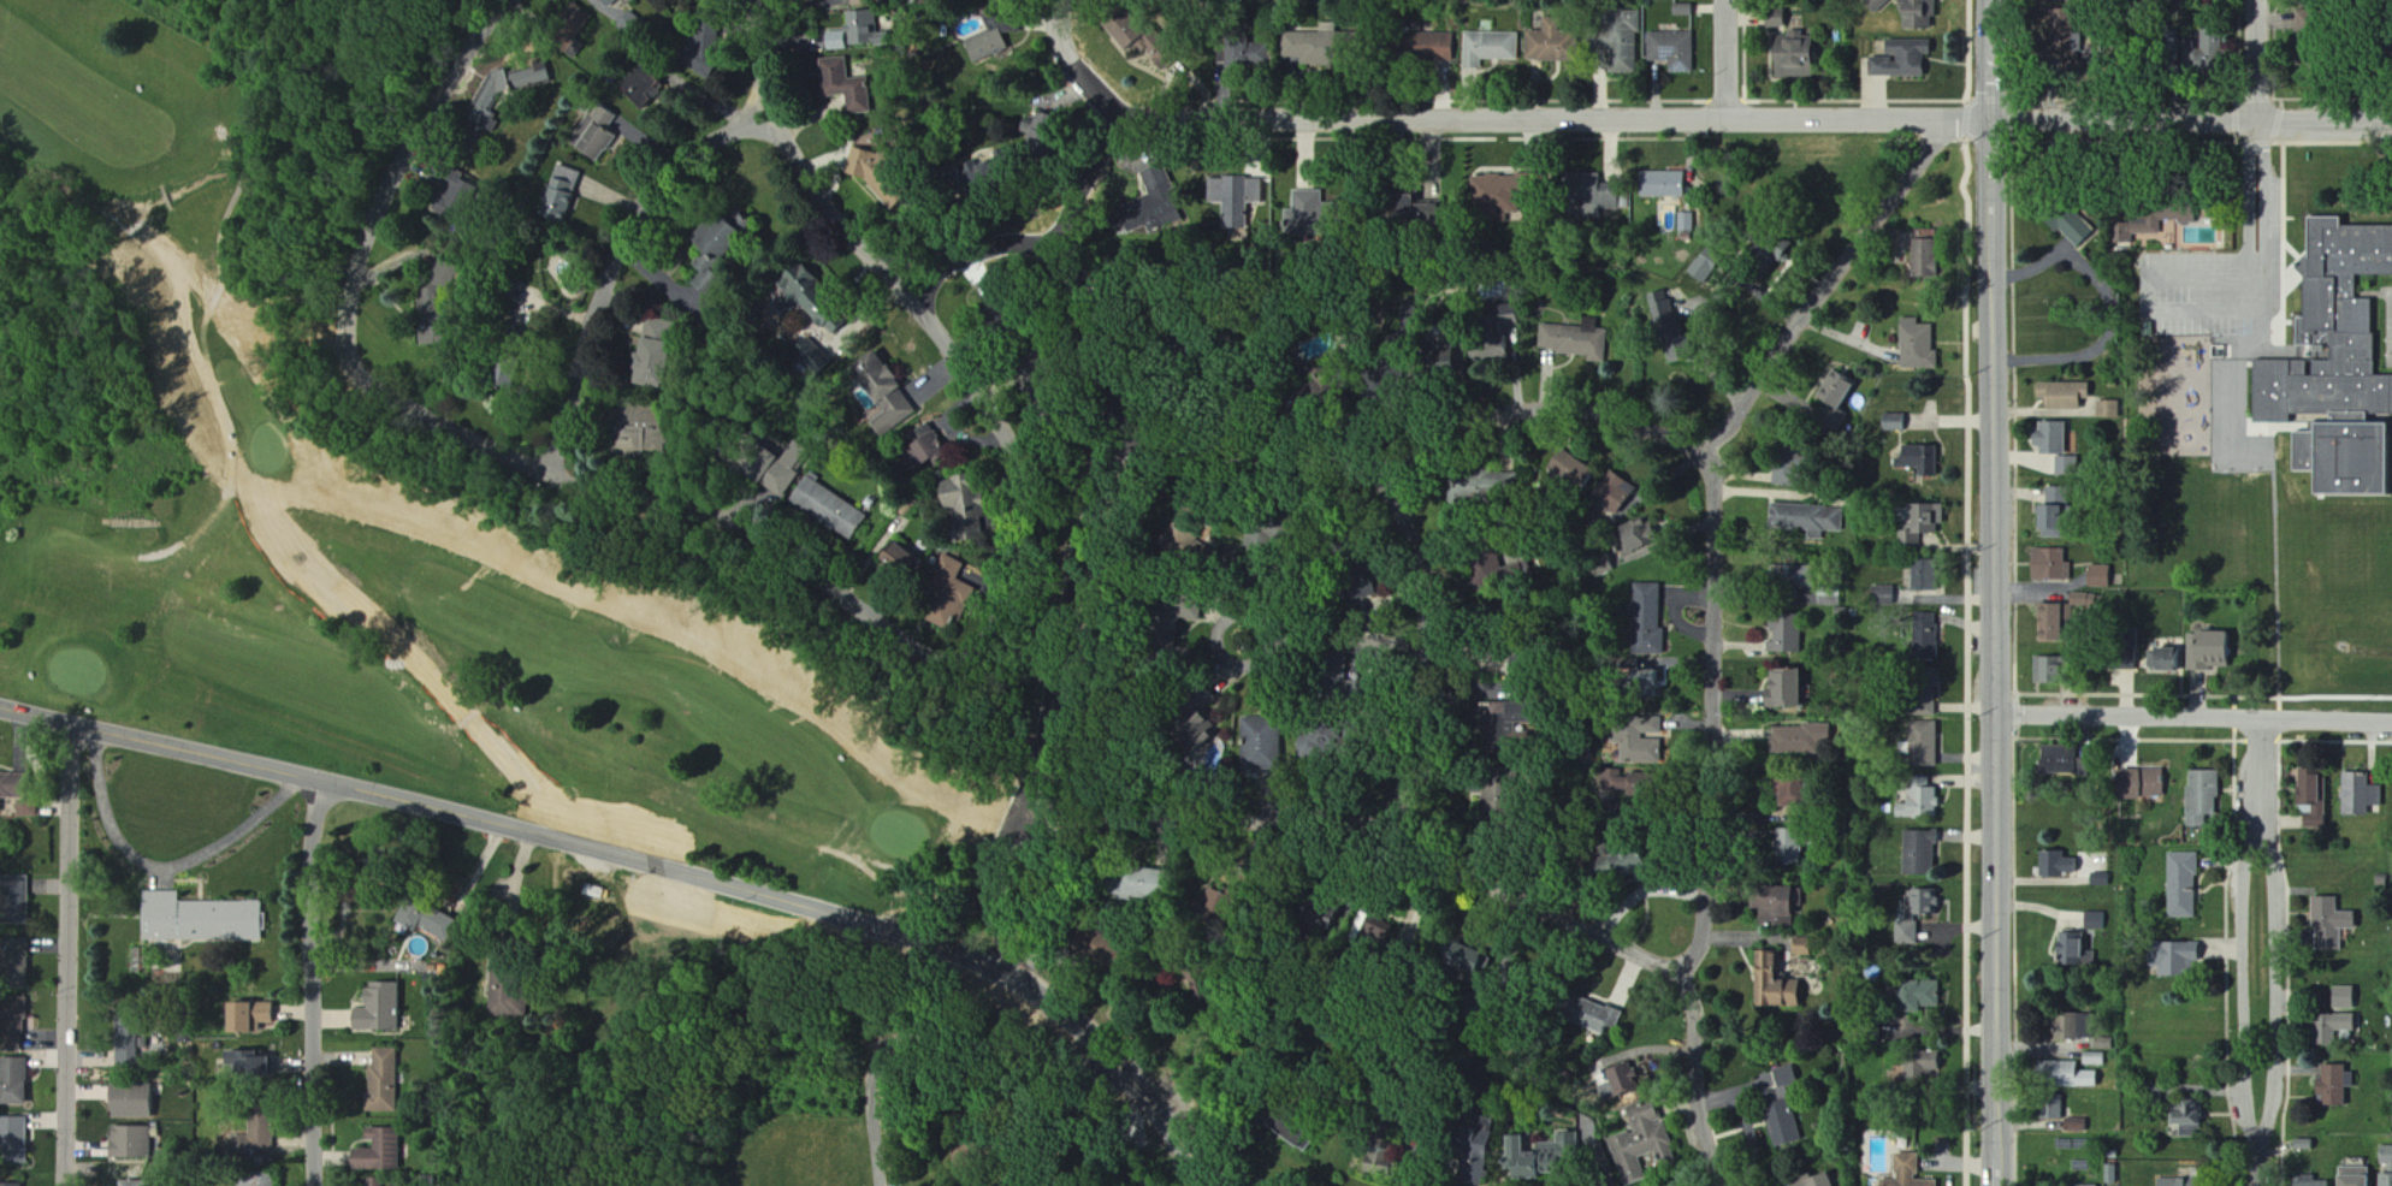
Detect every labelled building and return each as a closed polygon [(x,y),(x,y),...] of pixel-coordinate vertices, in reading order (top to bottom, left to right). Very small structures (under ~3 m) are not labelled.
[(1874,15),(1891,2),(1890,0),(1862,0),(1874,15)] [(1907,0),(1899,0),(1899,19),(1910,19),(1910,30),(1934,30),(1935,0),(1907,0)] [(1691,17),(1692,5),(1674,5),(1674,16),(1691,17)] [(1786,28),(1785,11),(1763,11),(1763,29),(1786,28)] [(852,14),(853,32),(833,33),(833,49),(896,46),(895,33),(881,34),(880,12),(852,14)] [(1639,12),(1608,12),(1608,25),(1606,25),(1606,74),(1639,73),(1639,12)] [(725,16),(708,14),(705,77),(722,78),(725,16)] [(1279,58),(1299,58),(1298,67),(1331,67),(1332,23),(1319,23),(1319,33),(1280,33),(1279,58)] [(962,41),(971,65),(1006,52),(998,28),(962,41)] [(1523,61),(1574,62),(1575,31),(1542,30),(1542,32),(1524,32),(1523,61)] [(1801,31),(1786,32),(1787,42),(1770,43),(1771,79),(1815,77),(1813,38),(1801,39),(1801,31)] [(1454,35),(1424,33),(1423,59),(1452,61),(1454,35)] [(1464,69),(1481,69),(1481,60),(1518,60),(1518,34),(1464,33),(1464,69)] [(1648,33),(1648,63),(1669,63),(1669,74),(1694,73),(1693,33),(1648,33)] [(1869,59),(1869,78),(1925,76),(1924,55),(1931,55),(1930,40),(1886,41),(1887,58),(1869,59)] [(2198,61),(2225,63),(2226,43),(2199,41),(2198,61)] [(1222,65),(1267,67),(1268,43),(1223,42),(1222,65)] [(829,96),(855,95),(856,115),(877,114),(875,78),(854,79),(853,58),(827,60),(829,96)] [(522,90),(555,82),(552,66),(518,73),(522,90)] [(672,86),(655,69),(631,92),(649,109),(672,86)] [(622,137),(614,132),(623,117),(607,107),(598,121),(602,124),(587,150),(607,162),(622,137)] [(855,163),(904,215),(924,196),(897,167),(902,162),(891,150),(880,160),(869,149),(855,163)] [(1014,181),(1013,170),(1016,170),(1016,151),(1000,152),(1001,164),(988,164),(989,182),(1014,181)] [(1187,218),(1163,160),(1141,168),(1165,227),(1187,218)] [(485,189),(444,166),(436,180),(456,191),(446,208),(467,220),(485,189)] [(574,223),(587,173),(564,167),(551,217),(574,223)] [(1685,172),(1640,171),(1640,196),(1685,197),(1685,172)] [(1603,175),(1579,174),(1578,204),(1583,204),(1582,218),(1600,218),(1601,208),(1617,209),(1618,189),(1602,189),(1603,175)] [(1473,176),(1473,206),(1511,205),(1510,175),(1473,176)] [(1263,203),(1262,177),(1209,178),(1210,203),(1224,202),(1224,214),(1246,213),(1246,203),(1263,203)] [(1294,191),(1294,210),(1287,211),(1288,235),(1312,234),(1311,211),(1325,211),(1324,190),(1294,191)] [(2195,221),(2194,200),(2131,204),(2132,223),(2116,224),(2117,244),(2133,243),(2132,235),(2161,233),(2160,223),(2195,221)] [(2094,231),(2065,202),(2047,220),(2077,249),(2094,231)] [(1695,213),(1679,213),(1679,231),(1695,231),(1695,213)] [(708,243),(726,262),(753,237),(735,217),(708,243)] [(2325,223),(2391,223),(2391,270),(2355,269),(2355,296),(2370,296),(2370,331),(2374,331),(2374,373),(2391,373),(2391,413),(2290,413),(2290,420),(2255,420),(2256,357),(2329,357),(2329,342),(2322,342),(2322,337),(2313,337),(2313,327),(2303,327),(2303,255),(2325,248),(2325,223)] [(1935,275),(1935,239),(1907,239),(1907,242),(1903,242),(1903,259),(1907,259),(1907,275),(1935,275)] [(1686,272),(1701,284),(1717,264),(1702,252),(1686,272)] [(718,273),(723,264),(708,255),(700,267),(706,271),(696,287),(716,299),(729,280),(718,273)] [(452,263),(432,264),(433,288),(419,290),(421,317),(456,314),(452,263)] [(852,330),(837,309),(841,306),(816,270),(794,285),(833,343),(852,330)] [(1658,329),(1674,327),(1670,290),(1653,292),(1658,329)] [(1937,368),(1937,350),(1932,350),(1932,324),(1917,324),(1917,317),(1899,318),(1899,368),(1937,368)] [(1542,325),(1541,352),(1587,354),(1587,362),(1606,363),(1607,329),(1597,329),(1598,318),(1584,318),(1584,326),(1542,325)] [(641,385),(673,390),(684,325),(652,319),(641,385)] [(533,363),(512,360),(508,388),(529,391),(533,363)] [(857,377),(873,403),(898,387),(886,368),(871,377),(867,371),(857,377)] [(2088,382),(2036,383),(2036,398),(2046,398),(2046,409),(2078,409),(2078,398),(2088,398),(2088,382)] [(885,401),(890,407),(872,423),(885,439),(919,411),(900,389),(885,401)] [(2119,417),(2119,401),(2097,401),(2097,417),(2119,417)] [(1907,431),(1907,414),(1881,414),(1882,431),(1907,431)] [(923,467),(949,451),(929,421),(904,437),(923,467)] [(2064,422),(2037,421),(2037,431),(2031,431),(2030,451),(2064,452),(2064,422)] [(775,457),(755,442),(736,467),(756,483),(775,457)] [(1917,476),(1937,476),(1937,445),(1901,445),(1901,457),(1893,457),(1893,468),(1917,468),(1917,476)] [(1547,469),(1578,486),(1589,466),(1558,449),(1547,469)] [(2071,456),(2056,457),(2057,474),(2072,473),(2071,456)] [(782,458),(765,484),(783,496),(800,470),(782,458)] [(1477,487),(1478,494),(1522,489),(1520,471),(1472,477),(1473,488),(1477,487)] [(961,519),(970,519),(968,475),(954,476),(955,487),(943,487),(944,508),(960,508),(961,519)] [(788,503),(851,539),(866,512),(804,476),(788,503)] [(981,505),(976,477),(967,478),(972,507),(981,505)] [(2047,503),(2068,502),(2067,486),(2047,487),(2047,503)] [(1943,504),(1904,504),(1904,545),(1921,545),(1921,533),(1935,533),(1935,524),(1942,524),(1943,504)] [(1842,532),(1842,506),(1768,505),(1768,528),(1808,529),(1808,539),(1823,539),(1823,532),(1842,532)] [(2041,529),(2041,537),(2057,538),(2058,506),(2035,505),(2035,529),(2041,529)] [(1613,522),(1612,554),(1638,555),(1639,523),(1613,522)] [(904,575),(915,557),(888,540),(877,559),(904,575)] [(2065,563),(2066,549),(2031,548),(2030,580),(2072,580),(2072,563),(2065,563)] [(960,581),(967,563),(946,555),(930,592),(954,602),(957,594),(971,600),(976,588),(960,581)] [(1586,563),(1591,578),(1616,571),(1611,556),(1586,563)] [(1912,590),(1937,590),(1938,561),(1912,561),(1912,590)] [(2109,566),(2088,566),(2088,587),(2110,587),(2109,566)] [(1664,583),(1633,583),(1633,655),(1664,655),(1664,583)] [(1872,586),(1872,605),(1895,604),(1895,586),(1872,586)] [(2094,594),(2071,594),(2071,608),(2094,607),(2094,594)] [(2059,640),(2059,604),(2037,604),(2037,640),(2059,640)] [(1913,660),(1936,660),(1937,613),(1914,612),(1913,660)] [(1767,651),(1800,652),(1801,615),(1768,615),(1767,651)] [(2187,669),(2229,670),(2230,633),(2188,632),(2187,669)] [(2116,668),(2133,669),(2135,636),(2118,635),(2116,668)] [(2146,670),(2178,670),(2178,648),(2146,648),(2146,670)] [(2055,681),(2056,657),(2033,656),(2032,680),(2055,681)] [(1796,668),(1768,669),(1769,692),(1761,692),(1762,707),(1797,706),(1796,668)] [(1662,699),(1663,687),(1670,687),(1671,671),(1639,669),(1638,697),(1662,699)] [(1908,715),(1936,715),(1937,671),(1909,671),(1908,715)] [(1523,724),(1524,704),(1487,703),(1486,717),(1498,717),(1498,724),(1523,724)] [(1663,717),(1618,718),(1618,743),(1623,743),(1623,763),(1663,763),(1663,739),(1646,739),(1646,734),(1663,733),(1663,717)] [(1245,742),(1246,771),(1285,769),(1284,718),(1244,720),(1245,742)] [(1910,723),(1911,766),(1938,765),(1936,722),(1910,723)] [(2074,746),(2042,745),(2041,773),(2074,774),(2074,746)] [(2140,797),(2163,797),(2164,769),(2141,768),(2140,797)] [(2217,771),(2186,770),(2186,826),(2205,827),(2205,815),(2216,815),(2217,771)] [(1608,771),(1607,788),(1628,789),(1629,772),(1608,771)] [(2138,799),(2137,771),(2114,772),(2115,800),(2138,799)] [(2324,827),(2325,771),(2297,771),(2297,806),(2311,806),(2311,814),(2303,814),(2303,827),(2324,827)] [(2368,815),(2368,806),(2382,807),(2382,786),(2368,786),(2369,773),(2343,773),(2342,815),(2368,815)] [(0,774),(0,813),(5,813),(5,799),(34,799),(34,774),(0,774)] [(1938,817),(1937,787),(1929,788),(1928,777),(1915,777),(1915,787),(1907,787),(1908,804),(1894,804),(1895,819),(1938,817)] [(1777,808),(1799,807),(1799,780),(1776,780),(1777,808)] [(42,818),(43,801),(23,801),(22,817),(42,818)] [(1903,874),(1933,875),(1934,842),(1940,843),(1940,832),(1904,831),(1903,874)] [(1800,864),(1801,835),(1776,835),(1774,863),(1800,864)] [(2038,851),(2038,875),(2078,875),(2078,858),(2065,858),(2065,852),(2038,851)] [(2196,853),(2168,853),(2168,917),(2197,917),(2196,853)] [(2089,874),(2090,888),(2111,885),(2110,872),(2089,874)] [(32,877),(15,877),(15,916),(32,915),(32,877)] [(1749,908),(1759,909),(1758,923),(1773,923),(1773,915),(1789,916),(1790,887),(1750,885),(1749,908)] [(1940,898),(1932,898),(1932,889),(1906,890),(1907,920),(1932,920),(1932,906),(1940,906),(1940,898)] [(183,903),(183,893),(149,893),(150,942),(268,941),(268,901),(183,903)] [(2336,897),(2314,896),(2313,950),(2340,951),(2340,929),(2353,929),(2354,912),(2336,912),(2336,897)] [(405,920),(453,945),(464,923),(416,898),(405,920)] [(2085,929),(2107,929),(2107,913),(2085,912),(2085,929)] [(1399,925),(1373,917),(1366,937),(1392,946),(1399,925)] [(1895,922),(1894,944),(1919,945),(1919,923),(1895,922)] [(2083,952),(2084,935),(2057,933),(2056,965),(2094,967),(2095,952),(2083,952)] [(1810,956),(1811,939),(1793,939),(1792,955),(1810,956)] [(2198,962),(2198,942),(2158,943),(2159,960),(2156,960),(2157,976),(2190,976),(2190,962),(2198,962)] [(1752,1005),(1798,1006),(1798,979),(1778,979),(1778,952),(1752,952),(1752,1005)] [(1938,981),(1896,980),(1896,1013),(1917,1014),(1918,1007),(1938,1007),(1938,981)] [(405,982),(375,983),(375,1009),(358,1009),(358,1031),(406,1030),(405,982)] [(2352,987),(2330,988),(2331,1010),(2353,1009),(2352,987)] [(1624,1012),(1577,997),(1570,1021),(1617,1035),(1624,1012)] [(241,1034),(264,1033),(264,1024),(281,1024),(280,1003),(240,1004),(241,1034)] [(122,1069),(143,1069),(143,1034),(154,1034),(154,1014),(125,1014),(126,1034),(139,1034),(139,1045),(122,1045),(122,1069)] [(2086,1014),(2052,1015),(2052,1040),(2086,1039),(2086,1014)] [(2353,1014),(2311,1015),(2312,1045),(2334,1045),(2333,1031),(2353,1031),(2353,1014)] [(403,1112),(402,1049),(379,1049),(379,1069),(370,1069),(371,1113),(403,1112)] [(268,1051),(240,1052),(240,1068),(243,1068),(243,1076),(280,1075),(279,1057),(269,1058),(268,1051)] [(1937,1051),(1903,1052),(1904,1083),(1922,1083),(1922,1074),(1938,1074),(1937,1051)] [(2104,1053),(2083,1053),(2083,1065),(2103,1066),(2104,1053)] [(33,1058),(6,1059),(6,1105),(33,1105),(33,1058)] [(1639,1086),(1630,1061),(1603,1071),(1612,1096),(1639,1086)] [(2076,1071),(2076,1061),(2035,1062),(2036,1087),(2096,1086),(2096,1071),(2076,1071)] [(2344,1065),(2321,1065),(2320,1081),(2315,1081),(2315,1106),(2343,1106),(2343,1087),(2351,1087),(2352,1073),(2344,1073),(2344,1065)] [(1776,1089),(1798,1084),(1794,1066),(1772,1071),(1776,1089)] [(159,1087),(119,1086),(118,1118),(158,1119),(159,1087)] [(2063,1096),(2038,1095),(2038,1119),(2062,1119),(2063,1096)] [(2179,1137),(2203,1136),(2201,1099),(2179,1101),(2179,1112),(2166,1112),(2166,1125),(2178,1124),(2179,1137)] [(1771,1147),(1800,1142),(1794,1109),(1787,1111),(1785,1102),(1764,1106),(1771,1147)] [(1674,1162),(1656,1105),(1628,1114),(1633,1131),(1607,1139),(1621,1182),(1644,1175),(1638,1157),(1654,1152),(1658,1167),(1674,1162)] [(279,1114),(255,1114),(256,1137),(238,1137),(238,1151),(279,1151),(279,1114)] [(31,1118),(6,1118),(5,1150),(31,1151),(31,1118)] [(2064,1130),(2086,1131),(2086,1119),(2064,1119),(2064,1130)] [(116,1158),(154,1159),(155,1127),(117,1126),(116,1158)] [(407,1171),(407,1129),(378,1128),(378,1150),(363,1150),(363,1170),(407,1171)] [(1466,1185),(1489,1185),(1490,1131),(1461,1131),(1461,1140),(1466,1140),(1466,1185)] [(1509,1136),(1510,1168),(1512,1168),(1512,1180),(1548,1178),(1548,1156),(1580,1155),(1579,1133),(1557,1134),(1557,1143),(1539,1144),(1539,1153),(1527,1153),(1526,1135),(1509,1136)] [(2378,1146),(2378,1168),(2391,1168),(2391,1146),(2378,1146)] [(1916,1181),(1917,1155),(1894,1155),(1893,1181),(1877,1181),(1877,1185),(1935,1185),(1935,1181),(1916,1181)] [(2118,1165),(2104,1165),(2105,1184),(2118,1184),(2118,1165)] [(2363,1168),(2335,1168),(2335,1185),(2363,1185),(2363,1168)] [(1824,1172),(1787,1185),(1788,1185),(1828,1185),(1824,1172)] [(2376,1174),(2376,1185),(2391,1185),(2391,1174),(2376,1174)]
